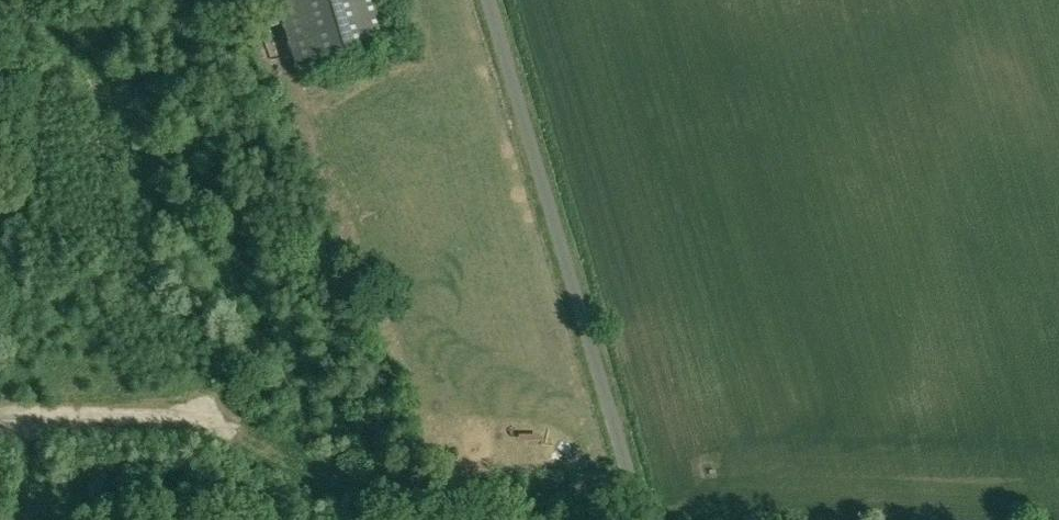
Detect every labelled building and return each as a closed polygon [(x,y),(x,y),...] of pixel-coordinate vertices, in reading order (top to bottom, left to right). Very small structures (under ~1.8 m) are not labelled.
[(296,65),(390,37),(379,0),(276,0),(296,65)]
